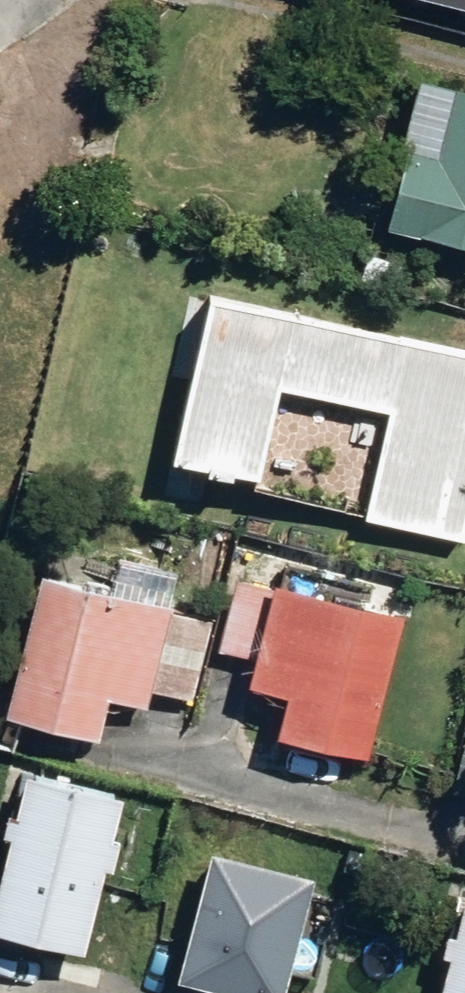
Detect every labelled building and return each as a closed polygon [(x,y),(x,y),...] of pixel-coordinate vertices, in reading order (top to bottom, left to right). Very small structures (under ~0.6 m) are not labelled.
[(464,10),(464,0),(450,0),(449,6),(464,10)] [(429,70),(395,211),(464,227),(464,79),(429,70)] [(464,523),(464,335),(202,277),(166,445),(258,466),(280,370),(395,395),(372,503),(464,523)] [(277,712),(376,740),(415,603),(278,564),(251,556),(231,631),(257,639),(249,667),(287,678),(277,712)] [(2,702),(101,726),(111,684),(154,695),(159,674),(202,684),(222,609),(38,562),(2,702)] [(0,859),(0,910),(92,933),(114,851),(123,852),(131,827),(120,826),(131,785),(26,758),(16,797),(8,796),(2,821),(10,822),(0,859)] [(358,896),(228,860),(199,969),(285,992),(331,992),(358,896)] [(461,920),(456,941),(462,943),(449,992),(464,992),(464,921),(461,920)]
